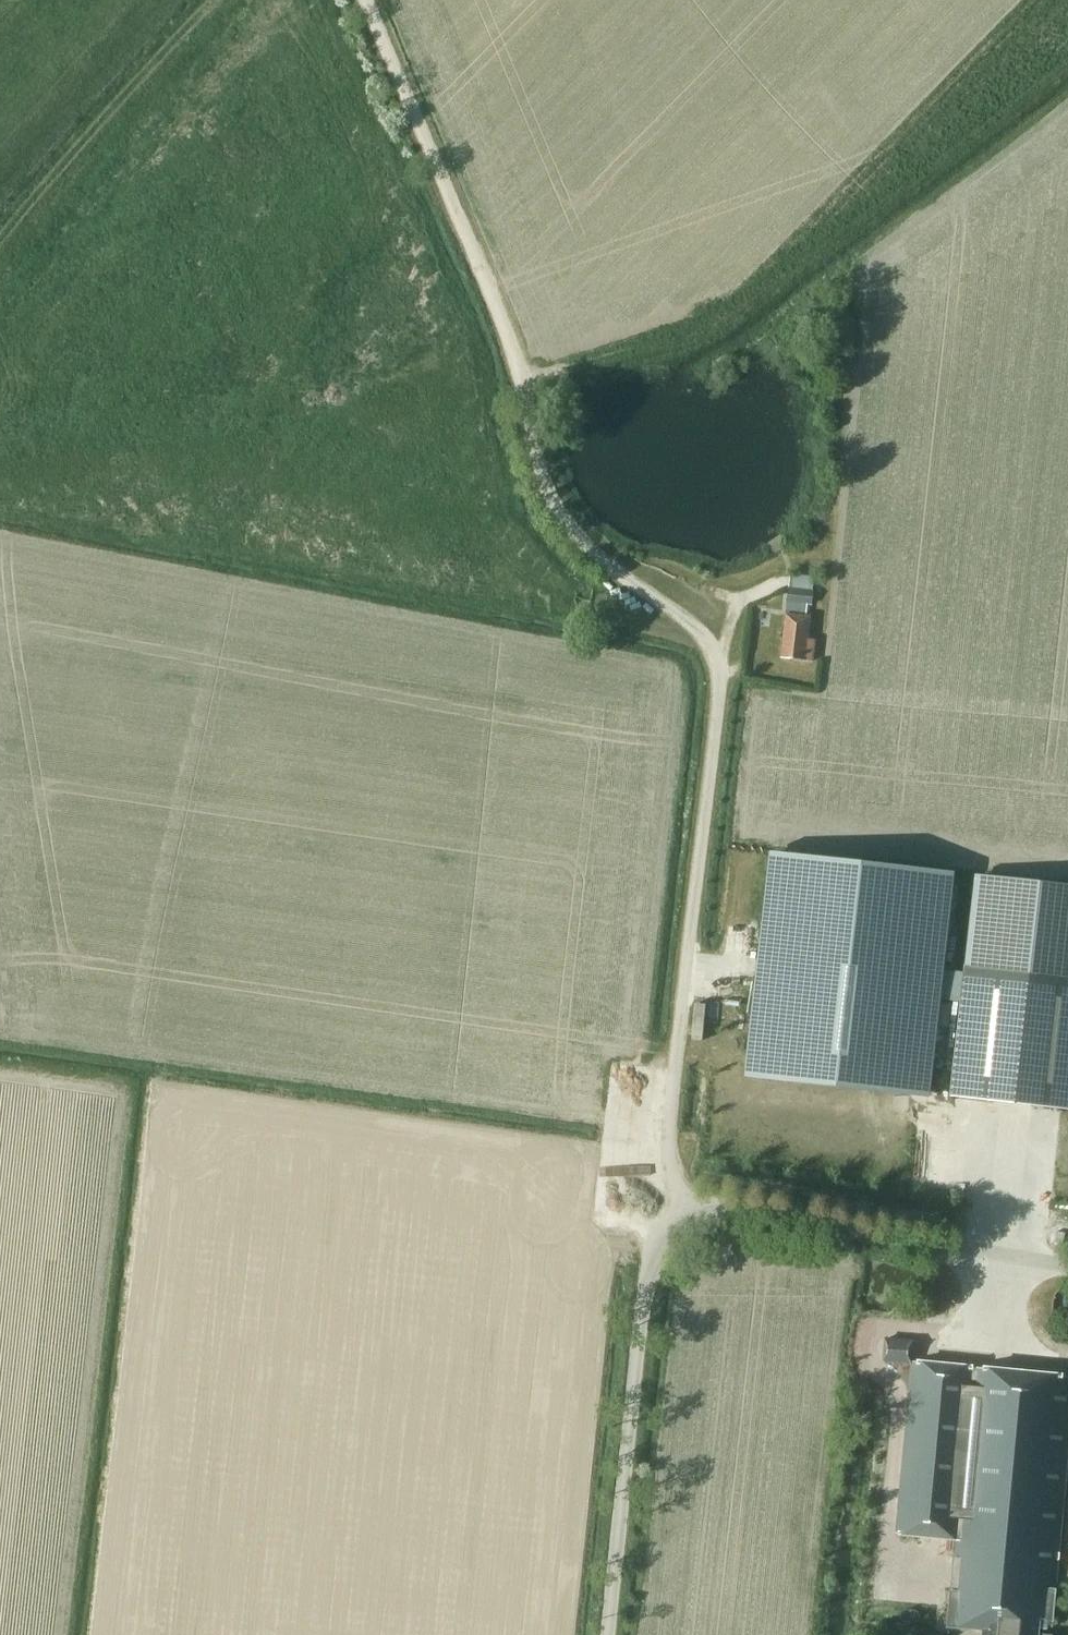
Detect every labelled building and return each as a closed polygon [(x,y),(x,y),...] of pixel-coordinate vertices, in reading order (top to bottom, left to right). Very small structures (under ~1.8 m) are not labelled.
[(807,637),(808,618),(808,614),(806,614),(806,604),(811,604),(813,576),(790,574),(789,589),(787,589),(782,657),(811,659),(812,637),(807,637)] [(950,1095),(1067,1108),(1067,887),(975,877),(964,972),(942,970),(953,875),(770,854),(745,1071),(929,1092),(939,998),(961,1000),(950,1095)] [(912,1360),(912,1359),(913,1342),(888,1340),(887,1358),(912,1360)] [(1054,1586),(1067,1401),(1067,1371),(912,1359),(912,1360),(898,1536),(957,1541),(955,1569),(953,1583),(949,1628),(982,1630),(981,1634),(1053,1634),(1053,1632),(1042,1631),(1042,1629),(1047,1629),(1048,1620),(1054,1621),(1056,1588),(1045,1587),(1045,1585),(1054,1586)]
